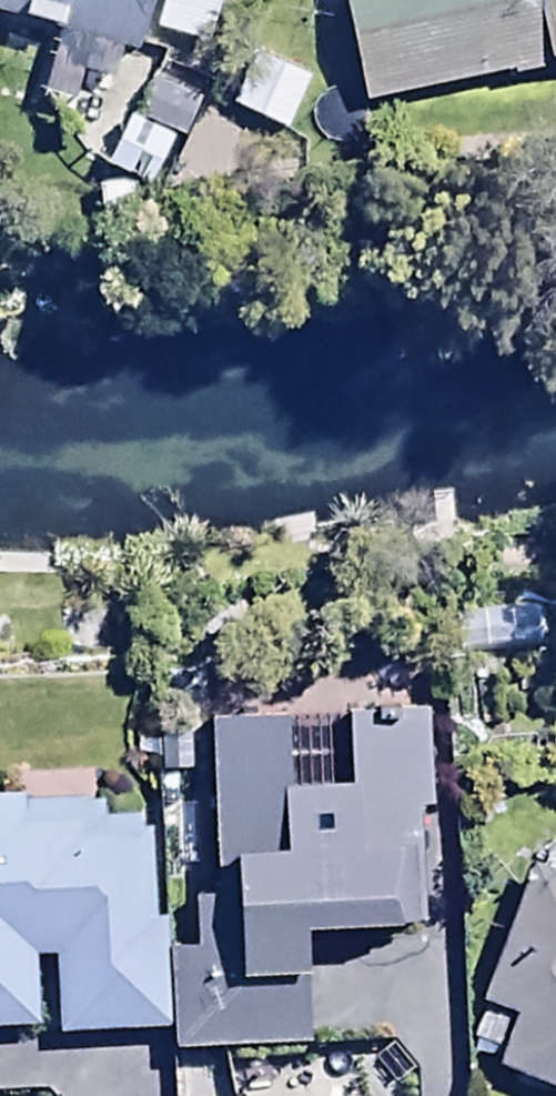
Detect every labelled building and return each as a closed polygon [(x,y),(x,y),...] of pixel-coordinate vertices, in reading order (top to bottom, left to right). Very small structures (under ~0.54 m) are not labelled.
[(127,51),(142,0),(0,0),(0,14),(127,51)] [(152,27),(206,40),(216,0),(159,0),(152,27)] [(356,94),(535,58),(532,41),(555,36),(555,0),(340,0),(356,94)] [(309,77),(249,48),(223,101),(283,130),(309,77)] [(178,135),(125,109),(102,158),(155,183),(178,135)] [(538,604),(452,615),(457,655),(543,645),(538,604)] [(427,700),(343,702),(344,768),(290,769),(289,706),(201,707),(203,891),(186,891),(187,934),(171,934),(173,1042),(303,1040),(302,922),(400,920),(398,810),(429,810),(427,700)] [(48,958),(49,1033),(155,1031),(151,807),(100,808),(99,800),(21,802),(21,787),(0,787),(0,1032),(30,1031),(28,958),(48,958)] [(533,850),(470,993),(508,1010),(490,1053),(555,1082),(555,861),(533,850)]
